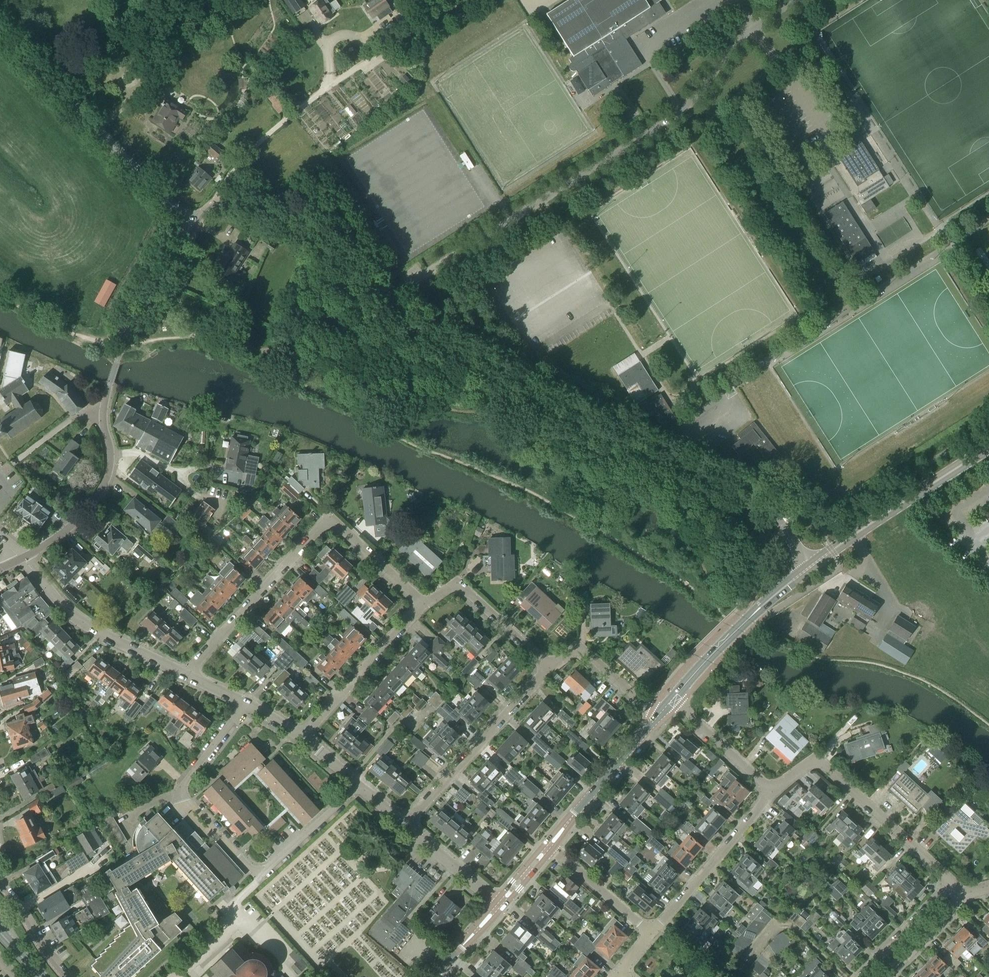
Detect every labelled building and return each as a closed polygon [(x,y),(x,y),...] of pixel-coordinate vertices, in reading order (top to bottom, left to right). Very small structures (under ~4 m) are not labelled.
[(299,0),(290,0),(289,1),(297,13),(304,7),(299,0)] [(314,20),(316,18),(321,25),(332,17),(331,15),(335,12),(327,0),(322,0),(307,10),(306,11),(313,20),(314,20)] [(380,21),(392,12),(384,0),(374,0),(364,7),(372,18),(376,16),(380,21)] [(610,86),(620,80),(642,66),(625,40),(630,38),(632,35),(632,32),(630,30),(627,29),(625,29),(623,26),(650,9),(644,0),(570,0),(546,16),(573,58),(569,61),(571,64),(569,66),(569,69),(570,72),(573,73),(576,72),(577,74),(578,74),(573,67),(582,61),(581,60),(584,58),(585,59),(591,56),(610,86)] [(650,9),(623,26),(625,29),(627,29),(630,30),(632,32),(632,35),(631,36),(665,15),(658,4),(663,0),(662,0),(661,1),(661,0),(644,0),(650,9)] [(606,89),(610,86),(591,56),(585,59),(584,58),(581,60),(582,61),(573,67),(578,74),(577,74),(578,75),(579,74),(589,90),(588,91),(593,98),(606,89)] [(405,75),(399,80),(404,85),(410,80),(405,75)] [(188,112),(169,99),(162,90),(166,87),(161,80),(149,88),(161,104),(159,108),(161,109),(153,121),(169,132),(179,117),(182,120),(188,112)] [(849,192),(852,196),(854,195),(861,206),(870,200),(890,188),(879,171),(861,142),(838,156),(838,157),(832,161),(851,191),(849,192)] [(208,152),(217,160),(223,152),(214,145),(208,152)] [(188,181),(200,191),(211,178),(199,168),(198,169),(196,167),(190,175),(191,176),(188,181)] [(876,209),(870,200),(861,206),(866,215),(876,209)] [(847,251),(866,238),(843,202),(824,214),(847,251)] [(847,251),(856,264),(875,253),(866,238),(847,251)] [(276,247),(265,240),(262,245),(272,252),(276,247)] [(230,283),(249,253),(235,243),(215,273),(230,283)] [(94,302),(103,307),(113,289),(104,284),(94,302)] [(9,350),(3,375),(17,378),(23,354),(9,350)] [(640,362),(618,375),(627,390),(636,405),(647,398),(658,390),(640,362)] [(49,373),(38,383),(55,394),(73,416),(86,406),(69,384),(68,385),(49,373)] [(9,399),(16,410),(0,421),(0,425),(1,426),(0,427),(0,439),(7,435),(9,439),(41,418),(43,410),(38,403),(31,402),(26,405),(17,391),(8,397),(9,399)] [(661,394),(639,408),(640,411),(645,418),(653,413),(662,427),(676,418),(661,394)] [(152,421),(134,412),(135,410),(125,404),(113,426),(139,440),(136,445),(169,463),(183,437),(155,423),(156,420),(162,422),(168,410),(157,405),(151,417),(153,418),(152,421)] [(754,444),(777,473),(788,464),(767,439),(756,426),(754,422),(737,436),(740,439),(731,447),(739,456),(754,444)] [(226,469),(246,474),(254,475),(255,467),(251,466),(253,457),(247,456),(250,441),(247,440),(247,438),(238,436),(238,438),(232,437),(226,469)] [(53,470),(64,478),(78,459),(72,454),(79,445),(72,440),(61,456),(62,457),(53,470)] [(298,471),(298,481),(303,481),(304,486),(310,485),(310,488),(319,487),(318,468),(324,468),(323,454),(297,455),(298,464),(303,464),(303,471),(298,471)] [(173,503),(182,491),(147,465),(144,469),(137,464),(128,476),(152,494),(155,490),(173,503)] [(248,485),(253,486),(259,476),(254,475),(246,474),(244,485),(248,485)] [(286,476),(284,479),(300,493),(304,489),(291,477),(289,479),(286,476)] [(294,501),(299,496),(286,484),(281,489),(294,501)] [(365,498),(368,525),(375,524),(376,537),(387,535),(395,525),(385,516),(382,487),(362,489),(363,498),(365,498)] [(32,492),(38,497),(41,493),(35,488),(32,492)] [(47,517),(50,513),(47,511),(48,508),(44,505),(43,508),(42,507),(42,506),(36,502),(35,502),(27,496),(25,500),(24,500),(15,512),(23,518),(23,519),(30,524),(31,523),(39,529),(48,517),(47,517)] [(147,534),(159,521),(146,510),(146,509),(144,507),(144,508),(134,500),(126,510),(135,518),(137,520),(135,522),(147,534)] [(215,511),(203,502),(189,521),(201,529),(215,511)] [(277,508),(273,512),(276,515),(279,518),(291,529),(300,519),(288,508),(285,505),(280,510),(277,508)] [(239,516),(243,520),(252,511),(247,507),(239,516)] [(413,529),(418,524),(413,519),(414,518),(409,514),(403,522),(407,526),(408,525),(413,529)] [(162,524),(175,535),(182,526),(169,515),(162,524)] [(267,519),(264,523),(270,528),(282,539),(291,529),(279,518),(276,515),(270,521),(268,519),(268,520),(267,519)] [(266,531),(270,528),(264,523),(261,519),(257,523),(266,531)] [(126,538),(111,525),(104,534),(101,532),(95,540),(96,541),(93,545),(99,550),(102,546),(113,555),(120,546),(127,551),(133,544),(126,538)] [(210,537),(214,531),(206,525),(202,531),(210,537)] [(479,537),(483,530),(478,527),(474,534),(479,537)] [(273,549),(282,539),(270,528),(266,531),(261,538),(273,549)] [(412,534),(398,549),(427,575),(441,560),(412,534)] [(253,542),(246,535),(243,539),(249,546),(253,542)] [(223,541),(217,536),(214,539),(220,545),(223,541)] [(264,559),(273,549),(261,538),(251,548),(264,559)] [(215,551),(219,547),(210,539),(207,542),(209,544),(209,545),(215,551)] [(494,574),(494,580),(510,579),(509,547),(506,547),(506,539),(488,539),(489,556),(491,556),(491,574),(494,574)] [(150,564),(152,561),(152,562),(157,555),(141,541),(133,551),(141,558),(142,557),(150,564)] [(309,575),(320,584),(323,581),(322,580),(327,575),(343,558),(333,548),(331,550),(326,545),(317,555),(322,560),(321,561),(327,566),(319,574),(314,569),(309,575)] [(251,548),(242,557),(246,561),(243,565),(247,569),(251,565),(255,568),(264,559),(251,548)] [(94,566),(99,571),(104,576),(105,574),(107,576),(111,571),(110,570),(110,569),(105,564),(103,566),(94,558),(87,565),(72,550),(63,560),(80,576),(86,571),(87,572),(94,566)] [(322,580),(323,581),(327,585),(336,575),(341,579),(353,567),(343,558),(327,575),(322,580)] [(80,576),(63,560),(54,569),(64,578),(61,581),(65,585),(66,583),(69,585),(73,580),(75,582),(80,576)] [(221,575),(236,589),(245,579),(233,568),(235,566),(229,561),(218,573),(221,575)] [(221,575),(215,581),(208,575),(204,579),(205,580),(227,599),(236,589),(221,575)] [(24,628),(27,630),(30,634),(52,612),(53,612),(52,611),(52,610),(41,598),(27,578),(18,584),(16,581),(8,587),(10,590),(2,596),(24,628)] [(291,589),(303,600),(307,604),(316,593),(300,578),(291,589)] [(208,589),(202,595),(217,609),(227,599),(205,580),(202,583),(208,589)] [(532,582),(517,598),(521,603),(520,604),(547,629),(561,614),(554,609),(534,590),(537,587),(532,582)] [(870,621),(880,605),(847,584),(836,600),(859,615),(858,616),(866,620),(866,619),(870,621)] [(346,585),(334,597),(340,602),(351,589),(346,585)] [(357,607),(351,613),(359,620),(364,614),(371,607),(382,594),(372,585),(368,589),(364,585),(356,593),(361,597),(366,602),(359,610),(357,607)] [(62,591),(71,600),(76,604),(81,600),(67,586),(62,591)] [(323,599),(328,594),(319,586),(314,591),(323,599)] [(171,594),(183,606),(189,600),(176,588),(171,594)] [(282,598),(304,618),(307,614),(297,606),(303,600),(291,589),(282,598)] [(340,602),(345,607),(356,594),(351,589),(340,602)] [(189,602),(208,619),(217,609),(202,595),(198,591),(189,602)] [(359,620),(367,628),(372,622),(369,619),(376,612),(381,616),(392,603),(382,594),(371,607),(364,614),(359,620)] [(831,639),(818,630),(836,602),(824,594),(807,620),(797,637),(823,653),(831,639)] [(273,608),(290,624),(296,618),(300,622),(304,618),(282,598),(273,608)] [(173,610),(179,604),(174,600),(169,606),(173,610)] [(609,604),(590,604),(591,636),(616,635),(616,625),(610,626),(609,604)] [(273,608),(264,618),(281,634),(290,624),(273,608)] [(182,618),(188,612),(184,609),(178,615),(182,618)] [(365,639),(352,627),(357,622),(343,609),(339,615),(350,626),(342,635),(344,637),(356,649),(365,639)] [(53,621),(52,621),(49,624),(45,620),(52,613),(52,612),(45,619),(30,634),(31,635),(35,638),(41,632),(50,641),(61,630),(57,626),(58,625),(53,621)] [(141,624),(151,633),(162,621),(151,612),(141,624)] [(197,621),(188,612),(182,618),(191,627),(197,621)] [(450,641),(457,633),(468,622),(463,617),(465,616),(460,612),(459,614),(458,613),(452,619),(449,616),(444,621),(452,629),(445,636),(450,641)] [(898,616),(889,630),(878,648),(905,665),(914,651),(897,640),(899,636),(906,641),(915,626),(898,616)] [(162,621),(151,633),(161,642),(163,640),(172,629),(173,628),(174,628),(170,625),(171,621),(166,617),(162,621)] [(457,633),(453,638),(463,647),(463,646),(478,631),(473,626),(474,625),(470,621),(469,623),(468,622),(457,633)] [(172,629),(163,640),(173,649),(184,637),(179,633),(183,628),(178,623),(174,628),(173,628),(172,629)] [(237,644),(242,648),(233,658),(243,667),(254,655),(245,646),(252,638),(262,647),(271,638),(262,630),(257,625),(252,630),(250,629),(237,644)] [(31,635),(30,634),(27,630),(22,635),(26,640),(31,635)] [(59,650),(70,639),(66,635),(67,635),(62,630),(62,631),(61,630),(50,641),(46,644),(55,654),(59,650)] [(478,631),(463,646),(475,657),(479,653),(477,651),(488,640),(483,635),(484,634),(480,630),(479,632),(478,631)] [(356,649),(344,637),(339,642),(335,638),(334,639),(328,634),(324,638),(331,644),(335,647),(347,658),(356,649)] [(446,645),(437,636),(433,641),(442,649),(446,645)] [(18,641),(22,646),(27,641),(23,637),(18,641)] [(328,648),(331,644),(324,638),(321,641),(328,648)] [(70,639),(59,650),(64,656),(63,657),(63,659),(65,662),(61,665),(66,670),(74,662),(70,657),(79,648),(75,644),(76,644),(72,639),(71,640),(70,639)] [(290,656),(295,651),(282,639),(276,644),(284,651),(290,656)] [(22,646),(26,649),(31,645),(27,641),(22,646)] [(442,649),(433,641),(429,645),(440,656),(445,651),(443,649),(442,649)] [(410,651),(409,653),(421,664),(425,659),(429,663),(433,659),(446,671),(451,666),(448,663),(440,656),(429,645),(428,646),(425,649),(418,643),(416,645),(414,647),(413,646),(409,650),(410,651)] [(10,658),(12,657),(16,655),(14,649),(14,644),(0,647),(0,660),(10,658)] [(326,657),(338,668),(347,658),(335,647),(331,644),(328,648),(331,651),(326,657)] [(26,649),(30,654),(35,649),(31,645),(26,649)] [(636,677),(642,670),(651,678),(662,665),(640,645),(636,650),(630,645),(616,660),(636,677)] [(493,650),(485,658),(490,662),(498,654),(493,650)] [(666,656),(671,660),(676,654),(672,650),(666,656)] [(290,656),(284,651),(273,664),(278,669),(290,656)] [(295,651),(290,656),(295,661),(303,668),(308,663),(295,651)] [(401,662),(400,663),(417,678),(422,672),(417,668),(421,664),(409,653),(405,657),(404,656),(400,660),(401,662)] [(10,658),(0,660),(0,672),(15,669),(13,663),(22,659),(19,654),(16,655),(12,657),(10,658)] [(318,658),(322,661),(316,667),(329,678),(338,668),(326,657),(322,654),(318,658)] [(253,676),(255,674),(261,679),(270,669),(254,655),(243,667),(253,676)] [(278,669),(282,673),(273,683),(278,688),(277,690),(286,699),(298,686),(295,684),(297,681),(291,676),(291,675),(286,671),(295,661),(290,656),(278,669)] [(99,658),(97,661),(92,657),(83,665),(88,671),(85,675),(96,683),(109,666),(99,658)] [(497,669),(510,681),(521,669),(509,657),(497,669)] [(44,664),(41,658),(31,664),(35,669),(44,664)] [(475,670),(473,668),(478,662),(474,658),(461,671),(462,672),(460,674),(466,679),(470,675),(475,670)] [(78,662),(64,674),(69,680),(82,667),(78,662)] [(403,683),(412,674),(417,679),(417,678),(400,663),(396,667),(395,666),(391,670),(392,672),(391,673),(403,683)] [(61,665),(56,670),(61,676),(62,676),(64,674),(67,671),(66,670),(61,665)] [(101,698),(107,691),(110,687),(120,674),(109,666),(96,683),(95,684),(102,689),(97,695),(101,698)] [(501,690),(510,681),(497,669),(491,676),(490,676),(486,680),(497,691),(499,689),(501,690)] [(580,697),(585,701),(595,690),(574,670),(563,681),(570,688),(571,687),(579,694),(578,695),(580,697)] [(476,672),(471,676),(480,684),(484,680),(476,672)] [(20,700),(41,693),(35,673),(33,674),(33,673),(16,678),(16,679),(13,680),(14,684),(0,688),(0,693),(4,707),(6,706),(6,708),(11,707),(11,705),(20,702),(20,700)] [(384,681),(383,682),(394,693),(403,683),(391,673),(387,677),(386,676),(383,680),(384,681)] [(111,696),(115,691),(120,695),(131,682),(120,674),(110,687),(107,691),(101,698),(105,701),(106,702),(111,695),(111,696)] [(310,674),(305,679),(314,687),(319,682),(310,674)] [(466,679),(467,681),(476,689),(480,684),(471,676),(470,675),(466,679)] [(123,702),(120,706),(126,711),(141,690),(131,682),(120,695),(118,698),(123,702)] [(375,691),(374,692),(385,703),(394,693),(383,682),(379,687),(377,685),(374,689),(375,691)] [(308,695),(298,686),(286,699),(297,708),(308,695)] [(168,689),(158,703),(164,707),(160,712),(165,716),(179,698),(168,689)] [(473,696),(467,702),(479,713),(488,704),(486,702),(488,700),(477,690),(472,695),(473,696)] [(42,695),(33,703),(24,707),(26,713),(36,709),(46,700),(51,696),(47,692),(42,695)] [(376,713),(385,703),(374,692),(369,697),(368,696),(365,700),(366,701),(365,702),(369,706),(367,708),(376,717),(379,715),(376,713)] [(432,705),(440,696),(435,692),(427,701),(432,705)] [(727,707),(732,707),(732,716),(727,716),(728,726),(731,725),(731,731),(739,731),(739,725),(748,725),(747,700),(747,693),(726,694),(727,707)] [(413,694),(412,702),(415,705),(420,700),(413,694)] [(445,701),(440,696),(432,705),(437,710),(445,701)] [(151,697),(140,711),(145,715),(156,701),(151,697)] [(179,698),(169,711),(179,719),(189,706),(179,698)] [(597,724),(610,735),(619,724),(612,718),(617,712),(607,702),(606,703),(601,698),(594,707),(599,712),(601,710),(606,714),(597,724)] [(418,711),(426,703),(422,699),(414,707),(418,711)] [(458,705),(454,710),(456,713),(467,723),(469,721),(470,723),(479,713),(467,702),(464,700),(459,706),(458,705)] [(802,706),(795,700),(786,709),(793,716),(802,706)] [(136,702),(125,717),(130,721),(141,706),(136,702)] [(533,712),(546,723),(550,718),(553,721),(557,716),(542,702),(533,712)] [(587,702),(578,711),(582,715),(591,706),(587,702)] [(445,704),(441,708),(449,715),(450,716),(454,712),(445,704)] [(404,718),(412,709),(408,705),(400,714),(404,718)] [(172,735),(173,735),(178,729),(179,729),(184,722),(190,727),(200,714),(189,706),(179,719),(175,725),(169,732),(168,734),(171,736),(172,735)] [(376,717),(367,708),(363,712),(372,721),(370,722),(373,725),(379,719),(376,717)] [(562,710),(558,715),(572,727),(576,723),(562,710)] [(372,721),(363,712),(359,717),(368,725),(370,722),(372,721)] [(386,720),(391,724),(399,716),(395,712),(386,720)] [(540,729),(546,723),(533,712),(524,721),(526,723),(525,724),(536,735),(540,730),(540,729)] [(10,736),(11,737),(29,731),(28,725),(36,723),(33,714),(25,716),(24,713),(16,715),(18,719),(6,723),(9,731),(8,732),(9,735),(10,736)] [(200,714),(190,727),(201,735),(211,722),(200,714)] [(440,725),(434,731),(437,734),(450,745),(458,736),(457,734),(458,733),(452,727),(456,722),(450,716),(449,715),(444,720),(439,725),(440,725)] [(768,738),(791,759),(806,742),(793,730),(798,724),(788,715),(768,738)] [(335,738),(336,740),(335,741),(346,750),(357,737),(368,725),(359,717),(356,721),(352,718),(344,727),(346,728),(340,735),(339,734),(335,738)] [(589,734),(601,745),(610,735),(597,724),(592,719),(579,733),(585,738),(589,734)] [(37,725),(42,731),(47,727),(42,722),(37,725)] [(165,729),(169,732),(175,725),(171,722),(165,729)] [(871,734),(857,739),(858,741),(845,745),(850,761),(874,753),(874,751),(883,748),(879,736),(885,734),(882,723),(869,727),(871,734)] [(565,735),(576,744),(580,739),(569,730),(565,735)] [(29,731),(11,737),(11,739),(10,740),(11,743),(13,744),(14,748),(33,742),(29,731)] [(506,741),(519,752),(523,747),(526,749),(530,745),(515,731),(506,741)] [(193,737),(186,732),(179,741),(189,749),(193,743),(191,741),(193,737)] [(450,745),(437,734),(431,740),(428,738),(424,742),(437,755),(439,753),(441,755),(450,745)] [(673,739),(669,744),(670,745),(670,746),(684,757),(686,760),(687,760),(693,753),(696,755),(701,748),(690,738),(687,741),(679,735),(675,740),(673,739)] [(409,741),(422,751),(426,747),(414,736),(409,741)] [(356,758),(361,752),(365,756),(373,746),(364,739),(362,741),(357,737),(346,750),(356,758)] [(539,738),(535,742),(548,754),(552,749),(539,738)] [(393,744),(387,739),(376,751),(381,755),(382,757),(393,744)] [(513,759),(519,752),(506,741),(497,751),(498,752),(497,754),(508,765),(513,759)] [(240,753),(254,769),(266,758),(252,742),(240,753)] [(530,747),(544,759),(548,754),(535,742),(530,747)] [(49,744),(39,752),(29,758),(32,763),(41,758),(42,759),(51,754),(48,749),(51,746),(49,744)] [(125,772),(138,784),(157,764),(157,763),(161,759),(153,751),(155,749),(151,745),(150,746),(148,744),(139,753),(141,755),(125,772)] [(552,749),(548,754),(561,766),(565,761),(552,749)] [(419,751),(415,756),(425,764),(429,759),(419,751)] [(590,764),(576,752),(567,762),(581,774),(590,764)] [(240,753),(229,763),(243,779),(254,769),(240,753)] [(369,769),(380,778),(390,766),(393,762),(385,754),(382,757),(381,755),(369,769)] [(548,754),(544,759),(557,771),(561,766),(548,754)] [(662,754),(653,764),(664,774),(673,764),(662,754)] [(425,764),(415,756),(411,761),(421,769),(425,764)] [(273,760),(271,762),(257,774),(266,783),(281,769),(273,760)] [(683,764),(692,772),(701,779),(704,774),(687,760),(686,760),(683,764)] [(488,761),(479,771),(491,782),(493,784),(493,783),(494,784),(503,775),(488,761)] [(243,779),(229,763),(220,771),(234,787),(243,779)] [(664,774),(653,764),(645,774),(661,788),(669,778),(664,774)] [(688,777),(692,772),(683,764),(679,769),(688,777)] [(18,788),(38,777),(34,770),(32,771),(29,766),(11,776),(18,788)] [(388,785),(389,786),(400,774),(390,766),(380,778),(384,782),(384,783),(387,786),(388,785)] [(713,766),(706,773),(711,777),(718,770),(713,766)] [(526,779),(526,778),(525,779),(512,767),(507,772),(521,784),(522,783),(526,779)] [(290,779),(281,769),(266,783),(274,793),(290,779)] [(479,771),(470,780),(472,782),(470,783),(480,792),(476,796),(490,808),(495,803),(490,799),(490,800),(487,797),(491,792),(487,789),(493,784),(491,782),(479,771)] [(507,772),(504,776),(517,788),(518,788),(521,784),(507,772)] [(550,781),(552,783),(565,794),(573,784),(562,775),(558,772),(550,781)] [(729,781),(722,788),(723,788),(739,802),(748,792),(736,782),(738,780),(728,772),(724,777),(729,781)] [(43,774),(38,777),(18,788),(24,799),(37,792),(44,788),(40,782),(46,779),(43,774)] [(400,774),(389,786),(399,794),(400,793),(401,794),(405,790),(404,789),(409,782),(400,774)] [(923,807),(925,808),(925,811),(928,813),(930,813),(933,810),(933,808),(940,799),(932,791),(928,795),(903,774),(889,789),(903,802),(904,801),(917,813),(923,807)] [(85,781),(81,775),(67,783),(70,790),(85,781)] [(219,779),(204,793),(213,803),(229,789),(219,779)] [(299,789),(290,779),(274,793),(283,803),(299,789)] [(527,787),(536,795),(540,791),(526,779),(522,783),(527,787)] [(44,788),(37,792),(41,798),(52,791),(56,789),(53,783),(44,788)] [(522,783),(521,784),(518,788),(532,800),(536,795),(527,787),(522,783)] [(552,783),(543,793),(545,795),(556,804),(565,794),(552,783)] [(628,794),(641,805),(650,795),(637,784),(628,794)] [(815,785),(800,801),(803,805),(803,806),(808,811),(824,794),(815,785)] [(56,789),(52,791),(56,797),(66,791),(62,786),(56,789)] [(461,786),(457,791),(466,799),(470,794),(461,786)] [(739,802),(723,788),(720,786),(709,799),(712,802),(712,803),(719,808),(722,805),(731,813),(737,807),(736,806),(739,802)] [(223,814),(239,800),(229,789),(213,803),(223,814)] [(309,801),(299,789),(283,803),(294,815),(309,801)] [(677,802),(662,789),(657,794),(673,807),(677,802)] [(700,800),(708,807),(712,803),(712,802),(709,799),(704,795),(698,790),(696,794),(701,799),(700,800)] [(453,796),(463,803),(466,799),(457,791),(453,796)] [(628,794),(619,804),(632,816),(633,815),(637,818),(632,823),(632,824),(641,832),(649,839),(652,836),(655,833),(654,833),(637,818),(645,809),(641,806),(641,805),(628,794)] [(673,807),(657,794),(653,798),(669,812),(673,807)] [(834,803),(824,794),(813,806),(819,811),(818,812),(821,816),(834,803)] [(785,795),(778,803),(782,807),(790,799),(785,795)] [(40,799),(28,805),(30,808),(32,808),(36,815),(46,809),(40,799)] [(234,826),(250,812),(239,800),(223,814),(234,826)] [(309,801),(294,815),(303,826),(319,812),(309,801)] [(539,824),(548,814),(534,801),(533,802),(534,802),(526,812),(539,824)] [(482,802),(474,812),(482,819),(488,811),(485,809),(487,806),(482,802)] [(431,821),(441,829),(451,817),(452,817),(456,812),(446,803),(431,821)] [(982,820),(978,824),(971,818),(975,813),(965,804),(953,818),(951,816),(936,832),(961,854),(977,836),(984,842),(988,837),(988,830),(986,827),(988,826),(982,820)] [(495,813),(501,818),(510,825),(514,820),(499,808),(498,810),(495,813)] [(703,819),(716,830),(725,819),(712,809),(703,819)] [(842,832),(853,820),(843,811),(831,825),(830,824),(825,829),(830,834),(836,827),(842,832)] [(106,880),(109,877),(118,891),(116,892),(132,923),(123,929),(124,930),(119,934),(120,935),(114,939),(115,941),(109,944),(110,946),(105,949),(106,951),(100,954),(101,956),(95,960),(96,961),(91,966),(102,976),(132,976),(183,931),(177,925),(181,921),(175,914),(159,923),(137,888),(131,891),(128,886),(126,888),(124,885),(169,858),(171,861),(172,860),(173,861),(176,859),(211,898),(208,900),(209,901),(222,889),(225,892),(228,889),(230,891),(231,892),(233,892),(234,891),(235,890),(236,889),(235,887),(234,886),(246,875),(216,843),(208,850),(203,845),(205,843),(195,831),(195,832),(184,820),(174,830),(157,812),(147,821),(144,818),(140,822),(142,826),(141,828),(140,829),(139,831),(138,832),(137,834),(137,836),(137,838),(136,840),(136,842),(136,844),(136,845),(137,846),(137,848),(138,850),(139,852),(140,854),(111,871),(110,869),(102,874),(106,880)] [(263,827),(250,812),(234,826),(241,834),(248,828),(251,832),(250,833),(253,836),(263,827)] [(101,820),(104,825),(114,819),(111,813),(101,820)] [(786,813),(781,818),(785,821),(796,831),(801,825),(786,813)] [(525,818),(521,815),(516,821),(531,834),(539,824),(528,814),(525,818)] [(612,814),(603,824),(620,839),(627,830),(630,833),(632,831),(637,836),(641,832),(632,824),(628,828),(612,814)] [(26,846),(44,837),(40,827),(37,829),(30,815),(17,822),(24,835),(21,836),(26,846)] [(267,838),(285,823),(286,822),(281,817),(263,833),(267,838)] [(461,825),(451,817),(441,829),(445,832),(445,834),(449,837),(450,837),(451,838),(461,825)] [(496,839),(498,840),(499,841),(514,854),(522,844),(509,832),(512,827),(510,825),(501,818),(497,822),(505,829),(496,839)] [(114,819),(104,825),(107,830),(117,824),(114,819)] [(716,830),(703,819),(695,828),(688,822),(685,826),(691,831),(697,837),(700,833),(708,840),(713,834),(712,834),(716,830)] [(461,825),(451,838),(461,846),(462,845),(463,845),(466,842),(465,841),(471,834),(467,830),(471,824),(466,820),(461,825)] [(863,829),(853,820),(842,832),(836,838),(842,844),(842,843),(850,850),(862,837),(858,834),(863,829)] [(776,831),(770,827),(762,836),(779,850),(792,835),(796,831),(785,821),(776,831)] [(117,824),(107,830),(110,836),(121,830),(117,824)] [(603,824),(594,834),(608,846),(613,840),(616,843),(620,839),(603,824)] [(683,824),(679,829),(688,837),(680,846),(692,857),(701,847),(694,840),(697,837),(691,831),(685,826),(683,824)] [(802,836),(807,841),(815,833),(809,828),(802,836)] [(88,829),(77,836),(87,854),(99,847),(88,829)] [(121,830),(110,836),(114,841),(124,835),(121,830)] [(382,843),(385,841),(383,839),(387,835),(382,831),(379,834),(377,833),(375,835),(382,843)] [(796,831),(792,835),(801,843),(799,845),(806,851),(812,845),(807,841),(802,836),(796,831)] [(470,843),(474,847),(482,837),(478,833),(470,843)] [(815,833),(807,841),(812,845),(816,841),(819,836),(815,833)] [(124,835),(114,841),(117,847),(127,841),(124,835)] [(665,847),(652,836),(647,842),(651,845),(660,853),(665,847)] [(779,851),(779,850),(762,836),(755,845),(768,857),(772,853),(770,851),(774,847),(779,851)] [(494,854),(500,859),(499,860),(503,863),(504,863),(505,864),(514,854),(499,841),(498,840),(490,850),(484,846),(488,842),(482,837),(474,847),(485,856),(489,852),(493,855),(494,854)] [(861,858),(865,853),(871,858),(882,846),(872,838),(857,854),(861,858)] [(577,854),(576,855),(581,859),(582,858),(591,866),(600,855),(586,843),(586,844),(585,843),(580,848),(581,849),(577,854)] [(689,861),(692,857),(680,846),(676,843),(667,852),(685,868),(690,862),(689,861)] [(636,844),(632,849),(637,853),(641,849),(636,844)] [(882,846),(871,858),(877,864),(874,867),(878,871),(880,869),(880,868),(892,855),(882,846)] [(617,862),(623,867),(628,862),(611,849),(607,853),(615,860),(617,862)] [(63,869),(68,866),(72,873),(90,862),(83,852),(61,865),(63,869)] [(747,854),(739,863),(751,874),(756,878),(764,869),(747,854)] [(836,867),(844,858),(839,854),(831,863),(836,867)] [(635,855),(624,869),(632,875),(637,869),(634,867),(640,860),(635,855)] [(840,871),(848,862),(844,858),(836,867),(840,871)] [(767,863),(776,871),(774,870),(778,865),(771,859),(767,863)] [(618,862),(609,873),(615,878),(623,867),(618,862)] [(751,874),(739,863),(731,872),(738,878),(735,881),(752,896),(756,891),(752,887),(758,880),(756,878),(751,874)] [(24,873),(30,883),(44,875),(38,864),(24,873)] [(401,929),(398,927),(433,886),(406,864),(391,881),(397,887),(392,893),(398,898),(368,933),(390,952),(404,936),(402,934),(401,929)] [(665,864),(657,873),(656,874),(669,885),(678,874),(665,864)] [(901,864),(885,881),(894,890),(911,873),(901,864)] [(810,867),(805,872),(811,878),(816,872),(810,867)] [(632,875),(624,869),(620,873),(628,880),(632,875)] [(656,874),(657,873),(651,869),(648,873),(653,878),(648,883),(662,895),(667,889),(666,888),(669,885),(656,874)] [(90,885),(92,884),(93,884),(92,883),(100,879),(97,873),(86,879),(90,885)] [(923,888),(918,884),(920,881),(911,873),(894,890),(905,900),(908,896),(912,900),(923,888)] [(30,884),(37,894),(55,883),(52,878),(48,881),(45,875),(30,884)] [(563,905),(566,907),(574,913),(580,919),(583,917),(591,908),(586,903),(581,909),(569,899),(576,891),(575,891),(579,887),(568,878),(565,882),(560,878),(551,888),(566,901),(563,905)] [(824,880),(820,885),(830,894),(835,889),(832,887),(824,880)] [(858,887),(865,893),(872,885),(868,881),(863,886),(861,885),(858,887)] [(716,890),(715,891),(727,901),(729,902),(733,898),(735,900),(739,896),(734,891),(723,882),(721,884),(719,883),(715,889),(716,890)] [(840,882),(832,887),(835,889),(842,896),(848,889),(840,882)] [(50,926),(60,942),(84,927),(85,928),(110,913),(92,884),(90,885),(78,892),(65,900),(69,907),(82,899),(87,907),(74,915),(73,913),(67,917),(66,916),(50,926)] [(639,884),(628,897),(634,902),(646,913),(655,902),(643,892),(645,889),(639,884)] [(47,920),(69,908),(65,900),(78,892),(73,885),(60,893),(61,892),(38,905),(47,920)] [(872,885),(865,893),(869,897),(877,889),(872,885)] [(722,918),(733,906),(729,903),(729,902),(727,901),(715,891),(708,900),(721,911),(718,915),(722,918)] [(112,892),(107,896),(110,901),(116,897),(112,892)] [(537,902),(534,904),(550,917),(554,912),(556,914),(560,910),(543,894),(541,897),(540,896),(535,901),(537,902)] [(443,896),(422,921),(438,934),(459,909),(443,896)] [(757,903),(764,908),(767,905),(760,899),(757,903)] [(896,914),(883,901),(879,906),(892,918),(896,914)] [(881,911),(872,902),(868,906),(866,906),(864,907),(862,909),(862,911),(862,912),(861,913),(880,932),(888,924),(878,914),(881,911)] [(757,903),(745,916),(752,922),(753,921),(761,910),(762,911),(764,908),(757,903)] [(550,917),(534,904),(532,907),(531,906),(527,910),(528,911),(526,914),(542,927),(541,928),(543,930),(548,925),(547,924),(550,920),(549,919),(550,917)] [(119,905),(113,909),(116,914),(122,910),(119,905)] [(566,907),(561,912),(570,919),(570,918),(577,923),(580,919),(574,913),(566,907)] [(596,912),(591,908),(583,917),(588,921),(596,912)] [(791,908),(785,915),(789,919),(795,912),(791,908)] [(696,910),(691,916),(693,917),(692,918),(704,928),(706,930),(709,933),(720,921),(709,911),(706,915),(703,912),(700,909),(698,912),(696,910)] [(765,927),(772,919),(762,911),(761,910),(753,921),(763,925),(765,927)] [(804,910),(800,915),(806,919),(810,915),(804,910)] [(814,911),(811,915),(817,920),(820,916),(814,911)] [(829,914),(829,917),(841,928),(846,923),(844,921),(840,917),(835,912),(832,911),(829,914)] [(795,912),(789,919),(794,923),(800,916),(795,912)] [(880,932),(861,913),(860,914),(858,914),(857,914),(855,917),(854,918),(854,920),(850,924),(857,931),(860,928),(872,940),(880,932)] [(115,920),(122,928),(129,922),(122,914),(115,920)] [(814,924),(817,920),(811,915),(808,919),(814,924)] [(806,921),(800,916),(794,923),(800,928),(806,921)] [(692,918),(684,927),(698,939),(702,935),(702,934),(706,930),(704,928),(692,918)] [(614,919),(602,933),(618,947),(620,945),(620,946),(623,942),(622,942),(626,937),(620,931),(623,927),(614,919)] [(752,922),(749,925),(759,930),(761,931),(763,925),(753,921),(752,922)] [(526,946),(529,942),(534,945),(538,940),(553,953),(557,948),(556,948),(557,948),(541,934),(538,939),(518,923),(516,926),(515,925),(511,929),(512,930),(510,933),(526,946)] [(738,928),(735,931),(740,935),(743,932),(744,930),(746,928),(741,923),(738,928)] [(746,928),(744,930),(755,934),(757,935),(759,930),(749,925),(746,928)] [(964,927),(954,936),(967,949),(976,940),(983,947),(988,943),(975,930),(971,934),(964,927)] [(836,938),(855,957),(863,949),(854,940),(857,937),(849,929),(846,932),(844,931),(843,931),(841,932),(840,932),(837,934),(837,936),(837,938),(836,938)] [(557,948),(561,943),(545,930),(541,934),(557,948)] [(744,930),(740,935),(751,939),(753,940),(755,934),(744,930)] [(521,959),(517,963),(527,972),(528,973),(530,970),(529,969),(531,967),(524,961),(528,956),(522,951),(526,946),(510,933),(508,936),(507,935),(503,939),(504,940),(501,943),(521,959)] [(593,944),(594,942),(589,938),(584,933),(577,941),(592,953),(595,949),(597,947),(593,944)] [(597,938),(594,942),(593,944),(597,947),(609,958),(618,947),(605,936),(602,933),(597,938)] [(782,933),(777,935),(778,938),(783,949),(784,948),(786,945),(791,940),(782,933)] [(751,939),(740,935),(737,939),(736,940),(747,944),(749,945),(751,939)] [(946,956),(957,967),(961,963),(957,959),(967,949),(954,936),(944,946),(950,952),(946,956)] [(783,949),(778,938),(773,940),(774,942),(779,953),(780,952),(783,949)] [(835,953),(847,965),(855,957),(836,938),(828,946),(835,953)] [(736,940),(732,945),(742,949),(745,950),(747,944),(736,940)] [(577,941),(574,945),(588,958),(592,953),(577,941)] [(272,975),(272,969),(270,965),(267,960),(264,957),(260,955),(257,954),(254,954),(249,954),(239,942),(211,967),(216,973),(211,976),(272,976),(272,975)] [(769,945),(770,947),(775,958),(779,953),(774,942),(769,945)] [(740,955),(743,949),(732,945),(728,949),(738,958),(740,955)] [(784,948),(783,949),(788,953),(792,950),(786,945),(784,948)] [(775,958),(770,947),(764,950),(766,952),(771,963),(775,958)] [(780,952),(785,957),(788,953),(783,949),(780,952)] [(488,959),(486,961),(501,975),(506,970),(508,971),(512,966),(494,951),(492,954),(491,953),(487,958),(488,959)] [(767,968),(771,963),(766,952),(761,955),(762,957),(767,968)] [(714,966),(716,964),(715,964),(718,961),(710,954),(706,959),(714,966)] [(957,967),(946,956),(942,960),(936,955),(926,965),(939,976),(949,967),(953,971),(957,967)] [(588,976),(594,976),(596,975),(595,974),(599,970),(582,956),(574,965),(588,976)] [(986,956),(980,962),(984,966),(988,962),(988,959),(986,956)] [(756,960),(757,962),(758,962),(763,973),(767,968),(762,957),(756,960)] [(308,966),(302,958),(292,967),(298,975),(308,966)] [(812,976),(828,976),(820,969),(823,966),(815,958),(804,968),(804,969),(812,976)] [(486,961),(483,964),(482,963),(478,968),(479,968),(477,971),(484,976),(499,976),(501,975),(486,961)] [(752,965),(750,968),(759,976),(760,976),(763,973),(758,962),(757,962),(752,965)] [(523,976),(527,972),(517,963),(513,968),(523,976)] [(551,974),(554,976),(588,976),(575,966),(567,976),(555,965),(549,972),(551,974)] [(920,976),(939,976),(926,965),(917,974),(920,976)] [(804,969),(796,976),(812,976),(804,969)]
